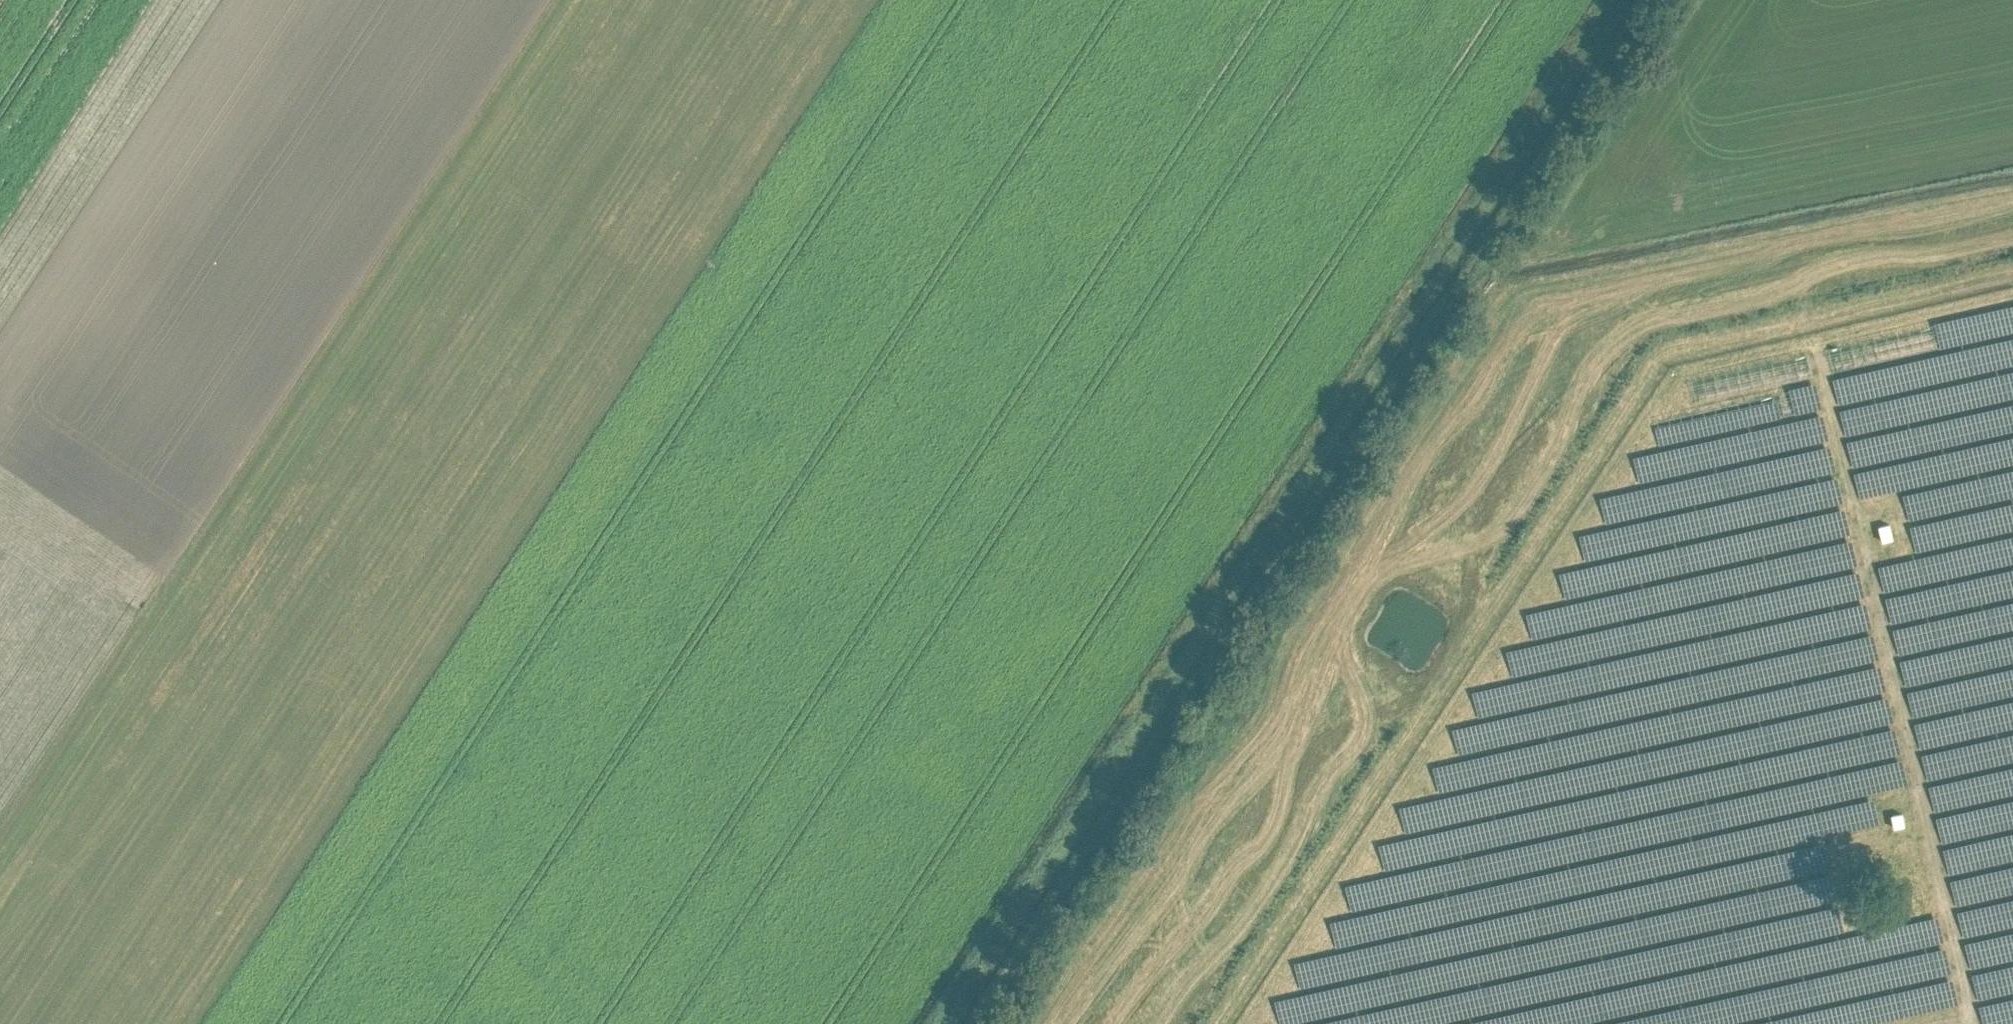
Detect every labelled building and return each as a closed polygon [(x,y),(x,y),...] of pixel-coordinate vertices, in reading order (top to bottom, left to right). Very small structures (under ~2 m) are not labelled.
[(1890,523),(1879,525),(1883,541),(1893,538),(1890,523)] [(1903,813),(1893,815),(1895,827),(1905,825),(1903,813)]
